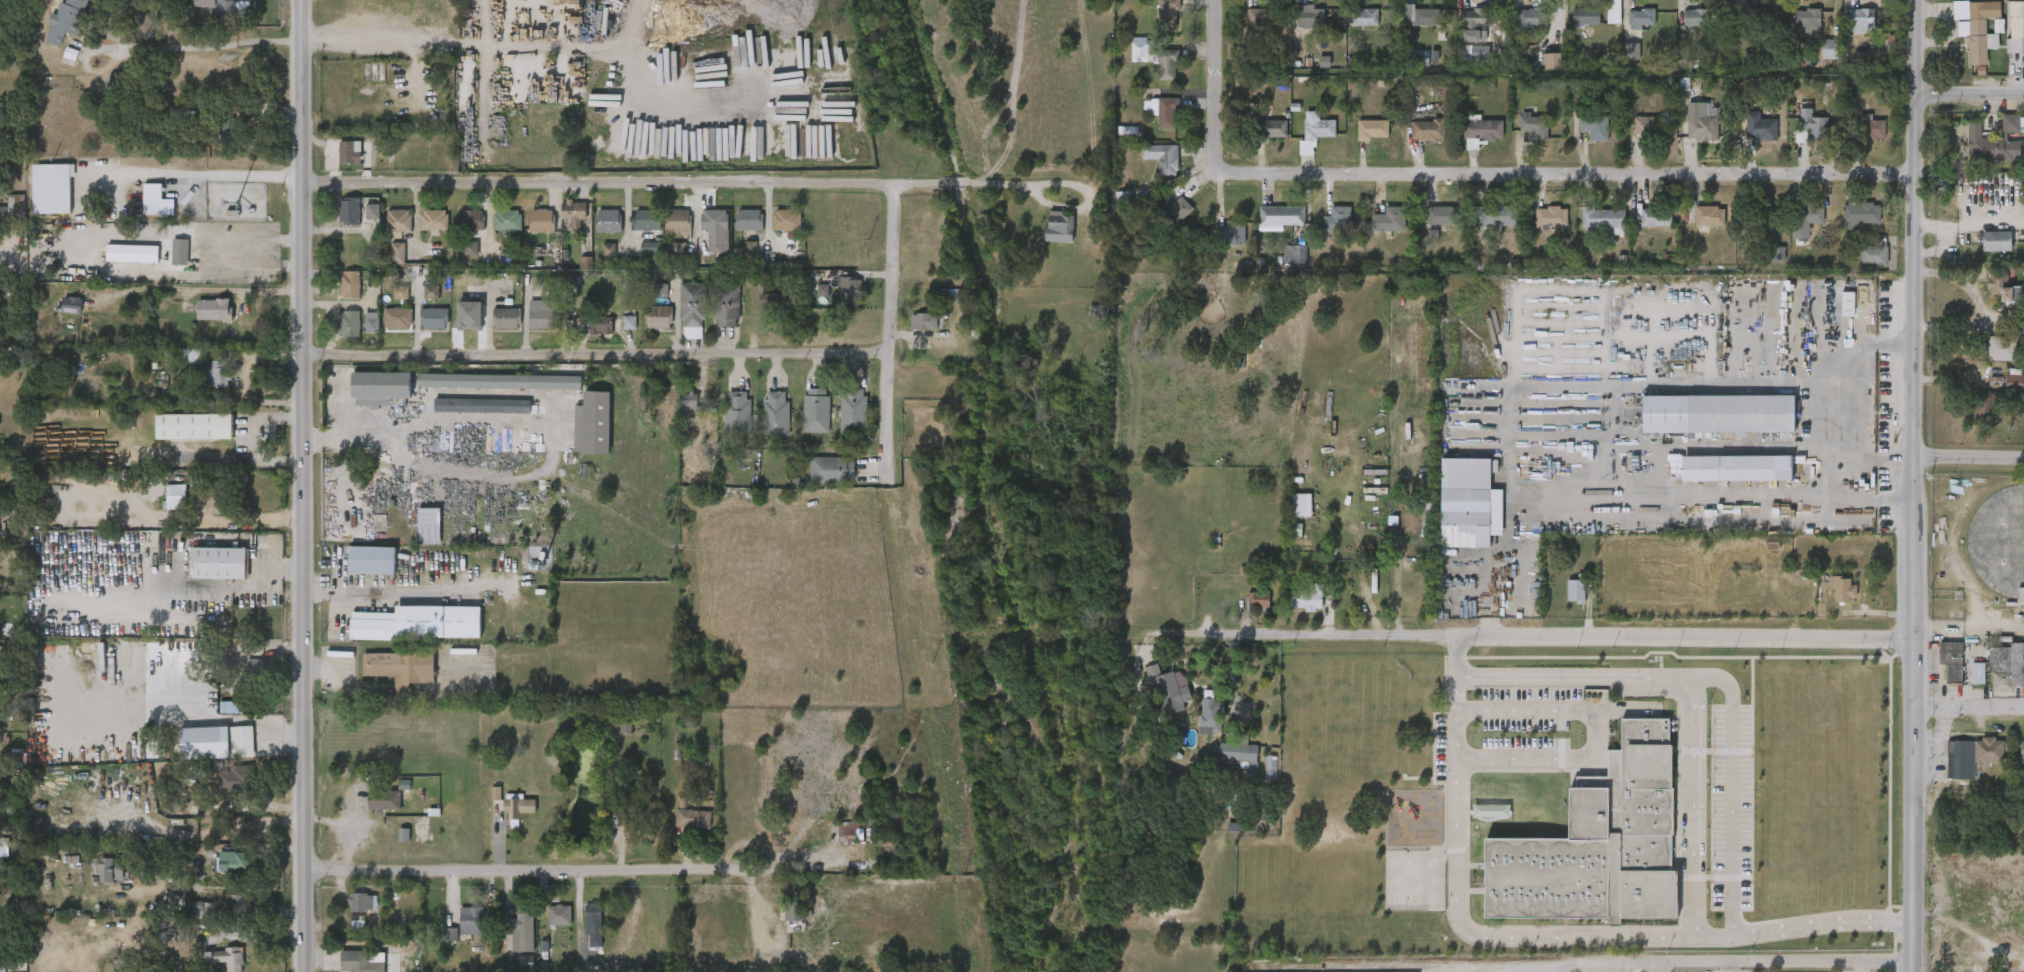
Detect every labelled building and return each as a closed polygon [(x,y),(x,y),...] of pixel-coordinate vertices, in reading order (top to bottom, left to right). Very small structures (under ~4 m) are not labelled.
[(59,15),(63,0),(87,0),(77,35),(64,31),(60,46),(44,41),(52,13),(59,15)] [(191,8),(191,0),(234,0),(234,23),(215,24),(215,8),(191,8)] [(1158,30),(1158,0),(1176,0),(1176,30),(1158,30)] [(1607,24),(1607,0),(1620,0),(1620,24),(1607,24)] [(1968,0),(2000,1),(1999,46),(1987,46),(1987,64),(1968,63),(1968,0)] [(2009,52),(2008,0),(2023,0),(2023,51),(2009,52)] [(1439,9),(1439,26),(1401,26),(1401,4),(1413,4),(1413,9),(1439,9)] [(1300,29),(1300,8),(1325,8),(1325,29),(1300,29)] [(1599,8),(1599,24),(1570,24),(1570,8),(1599,8)] [(1766,8),(1737,8),(1736,25),(1765,26),(1766,8)] [(1528,32),(1517,32),(1517,9),(1542,9),(1542,26),(1528,26),(1528,32)] [(1278,31),(1248,31),(1248,10),(1278,10),(1278,31)] [(1377,26),(1352,26),(1352,10),(1377,10),(1377,26)] [(1490,10),(1490,28),(1462,28),(1462,10),(1490,10)] [(1628,10),(1654,10),(1654,29),(1628,29),(1628,10)] [(1709,10),(1709,26),(1683,26),(1683,10),(1709,10)] [(1819,10),(1819,34),(1794,34),(1794,10),(1819,10)] [(1849,33),(1849,10),(1873,10),(1873,33),(1849,33)] [(1146,59),(1131,59),(1131,38),(1146,38),(1146,59)] [(1837,59),(1822,60),(1821,40),(1836,40),(1837,59)] [(1624,45),(1638,45),(1638,59),(1624,59),(1624,45)] [(1471,62),(1489,62),(1490,47),(1472,47),(1471,62)] [(1158,51),(1176,51),(1176,81),(1158,81),(1158,51)] [(1429,52),(1413,51),(1413,66),(1428,66),(1429,52)] [(1561,54),(1543,55),(1544,70),(1562,70),(1561,54)] [(1691,95),(1703,96),(1704,86),(1692,85),(1691,95)] [(1151,116),(1151,99),(1176,99),(1176,130),(1157,130),(1157,116),(1151,116)] [(1827,118),(1827,142),(1798,142),(1798,109),(1811,109),(1811,118),(1827,118)] [(1318,121),(1334,120),(1334,140),(1304,140),(1304,114),(1318,113),(1318,121)] [(1968,122),(1981,121),(1981,136),(2002,136),(2002,113),(2020,113),(2020,133),(2010,133),(2010,139),(2019,139),(2020,160),(1968,160),(1968,122)] [(1547,116),(1547,142),(1530,142),(1530,133),(1519,133),(1519,116),(1547,116)] [(1579,116),(1607,116),(1607,142),(1588,142),(1588,133),(1579,133),(1579,116)] [(210,142),(210,117),(234,117),(234,142),(210,142)] [(1659,118),(1659,137),(1634,137),(1634,118),(1659,118)] [(1884,120),(1884,140),(1852,140),(1852,120),(1884,120)] [(1286,121),(1286,139),(1254,139),(1254,121),(1286,121)] [(1357,140),(1357,121),(1388,121),(1388,140),(1357,140)] [(1410,121),(1443,121),(1443,141),(1410,141),(1410,121)] [(1466,121),(1490,121),(1490,140),(1466,140),(1466,121)] [(1687,141),(1687,121),(1717,121),(1717,141),(1687,141)] [(1776,121),(1776,141),(1745,141),(1745,121),(1776,121)] [(353,141),(353,152),(360,152),(360,163),(337,163),(337,141),(353,141)] [(1176,146),(1176,177),(1158,177),(1158,160),(1141,160),(1141,146),(1176,146)] [(31,164),(71,164),(71,213),(31,213),(31,164)] [(143,214),(143,183),(163,183),(163,199),(173,199),(173,214),(143,214)] [(359,224),(338,224),(338,197),(359,197),(359,224)] [(1156,208),(1165,199),(1171,205),(1179,197),(1192,210),(1175,227),(1156,208)] [(586,219),(562,220),(561,200),(585,199),(586,219)] [(1843,226),(1843,203),(1879,203),(1879,226),(1843,226)] [(367,218),(367,204),(378,204),(378,218),(367,218)] [(1259,207),(1304,207),(1304,227),(1259,227),(1259,207)] [(1459,226),(1426,226),(1426,207),(1459,207),(1459,226)] [(1511,207),(1511,227),(1479,227),(1479,207),(1511,207)] [(1707,233),(1695,233),(1695,207),(1724,208),(1724,227),(1707,226),(1707,233)] [(1779,231),(1759,231),(1759,207),(1779,207),(1779,231)] [(1794,247),(1794,207),(1811,207),(1811,247),(1794,247)] [(1351,208),(1351,233),(1323,233),(1323,217),(1330,217),(1330,208),(1351,208)] [(1404,233),(1371,233),(1371,215),(1384,215),(1384,208),(1404,208),(1404,233)] [(1534,208),(1560,208),(1560,233),(1534,233),(1534,208)] [(410,209),(410,231),(384,231),(384,209),(410,209)] [(446,209),(446,229),(419,229),(419,209),(446,209)] [(553,232),(529,232),(529,209),(553,209),(553,232)] [(621,232),(594,232),(595,209),(621,209),(621,232)] [(1640,209),(1670,209),(1670,227),(1640,227),(1640,209)] [(482,210),(482,230),(456,230),(456,210),(482,210)] [(519,230),(492,230),(492,210),(519,210),(519,230)] [(660,210),(660,231),(633,231),(633,210),(660,210)] [(665,232),(665,210),(690,210),(690,232),(665,232)] [(726,210),(726,241),(707,241),(707,230),(700,230),(700,210),(726,210)] [(761,210),(761,230),(734,230),(734,210),(761,210)] [(799,210),(799,230),(771,230),(771,210),(799,210)] [(1624,210),(1624,235),(1610,235),(1610,232),(1582,232),(1582,210),(1624,210)] [(1045,242),(1045,217),(1072,217),(1072,242),(1045,242)] [(1228,242),(1228,221),(1245,221),(1245,242),(1228,242)] [(1982,231),(2011,231),(2011,250),(1982,250),(1982,231)] [(1859,265),(1859,246),(1876,246),(1876,238),(1882,238),(1882,244),(1887,244),(1887,265),(1859,265)] [(187,239),(187,263),(171,263),(171,239),(187,239)] [(478,256),(478,242),(464,242),(465,256),(478,256)] [(641,243),(642,255),(661,254),(661,242),(641,243)] [(391,263),(391,243),(403,243),(403,263),(391,263)] [(158,244),(158,261),(106,261),(106,244),(158,244)] [(513,256),(512,244),(501,244),(502,256),(513,256)] [(615,244),(604,244),(604,257),(615,256),(615,244)] [(1306,265),(1307,246),(1284,246),(1284,264),(1306,265)] [(1785,261),(1785,248),(1771,247),(1770,261),(1785,261)] [(359,269),(359,296),(339,296),(339,269),(359,269)] [(2023,287),(2009,287),(2010,269),(1988,269),(1988,296),(2001,296),(2001,302),(2022,302),(2023,287)] [(839,302),(839,277),(863,277),(863,302),(839,302)] [(680,283),(704,283),(704,327),(680,327),(680,283)] [(668,298),(668,285),(653,284),(653,297),(668,298)] [(713,284),(738,284),(738,326),(713,326),(713,284)] [(439,285),(424,286),(425,300),(439,299),(439,285)] [(828,297),(829,285),(818,285),(817,296),(828,297)] [(409,300),(409,287),(394,287),(393,299),(409,300)] [(792,292),(792,311),(761,311),(761,292),(792,292)] [(1842,316),(1854,316),(1854,293),(1842,292),(1842,316)] [(81,296),(81,311),(56,311),(56,296),(81,296)] [(198,300),(230,300),(230,319),(198,319),(198,300)] [(482,302),(458,302),(458,330),(482,330),(482,302)] [(383,327),(383,306),(410,306),(410,327),(383,327)] [(518,327),(493,327),(493,306),(518,306),(518,327)] [(670,306),(670,328),(647,328),(647,306),(670,306)] [(1105,320),(1105,307),(1090,306),(1089,319),(1105,320)] [(446,327),(421,327),(421,307),(446,307),(446,327)] [(528,308),(554,308),(554,327),(528,327),(528,308)] [(378,309),(378,329),(365,329),(365,309),(378,309)] [(359,336),(339,336),(339,310),(359,310),(359,336)] [(911,330),(911,314),(937,314),(937,330),(911,330)] [(635,329),(622,329),(621,316),(635,316),(635,329)] [(575,333),(575,317),(611,317),(611,333),(575,333)] [(1988,358),(1988,338),(2008,338),(2008,358),(1988,358)] [(217,359),(217,350),(226,350),(226,385),(207,385),(207,359),(217,359)] [(392,397),(392,404),(353,403),(354,371),(414,372),(413,397),(392,397)] [(2009,390),(2009,373),(2023,373),(2023,390),(2009,390)] [(581,388),(417,388),(418,374),(581,375),(581,388)] [(866,433),(841,433),(841,391),(866,391),(866,433)] [(610,392),(584,392),(584,406),(576,406),(575,454),(609,455),(610,392)] [(1992,392),(1992,408),(1973,408),(1973,392),(1992,392)] [(699,412),(682,412),(682,393),(699,393),(699,412)] [(788,437),(764,437),(764,393),(788,393),(788,437)] [(725,437),(725,394),(750,394),(750,437),(725,437)] [(1644,432),(1644,394),(1794,394),(1794,432),(1644,432)] [(804,395),(829,395),(829,433),(804,433),(804,395)] [(530,414),(531,400),(435,399),(434,413),(530,414)] [(234,438),(157,438),(157,413),(234,413),(234,438)] [(1490,534),(1490,547),(1441,547),(1441,456),(1490,456),(1490,489),(1501,489),(1501,534),(1490,534)] [(1682,456),(1791,456),(1791,481),(1682,481),(1682,456)] [(811,458),(853,458),(853,482),(811,482),(811,458)] [(187,483),(187,508),(166,508),(166,483),(187,483)] [(1312,495),(1291,495),(1291,517),(1312,517),(1312,495)] [(440,509),(418,509),(418,545),(440,545),(440,509)] [(1302,537),(1302,524),(1290,524),(1290,537),(1302,537)] [(248,546),(248,577),(196,577),(196,546),(248,546)] [(396,547),(396,574),(349,574),(349,547),(396,547)] [(1833,603),(1833,578),(1851,578),(1851,586),(1856,586),(1856,603),(1833,603)] [(1567,579),(1584,579),(1584,602),(1567,602),(1567,579)] [(1323,611),(1323,583),(1310,583),(1310,589),(1292,589),(1292,609),(1306,609),(1306,611),(1323,611)] [(1248,607),(1270,607),(1270,592),(1249,592),(1248,607)] [(44,602),(43,614),(34,614),(35,601),(44,602)] [(483,639),(351,638),(351,613),(398,613),(398,606),(483,607),(483,639)] [(1962,640),(1962,681),(1946,681),(1946,662),(1938,662),(1938,640),(1962,640)] [(2010,641),(2023,641),(2023,683),(2008,683),(2008,689),(1989,689),(1990,646),(2010,646),(2010,641)] [(396,677),(363,677),(363,654),(400,654),(401,647),(435,648),(435,684),(396,684),(396,677)] [(1982,662),(1982,681),(1973,681),(1973,668),(1976,668),(1976,662),(1982,662)] [(1164,717),(1185,711),(1183,703),(1192,701),(1184,670),(1161,676),(1158,664),(1145,667),(1149,681),(1155,680),(1164,717)] [(1201,735),(1222,735),(1222,699),(1202,699),(1201,735)] [(1669,715),(1670,870),(1674,870),(1675,916),(1485,917),(1484,836),(1569,836),(1568,789),(1576,789),(1576,778),(1607,778),(1607,749),(1622,749),(1621,716),(1669,715)] [(615,733),(631,734),(632,718),(616,717),(615,733)] [(231,725),(253,725),(253,756),(231,756),(231,725)] [(1949,777),(1948,739),(2003,738),(2003,761),(1973,761),(1973,777),(1949,777)] [(1219,761),(1248,762),(1247,776),(1257,776),(1258,746),(1220,744),(1219,761)] [(218,772),(219,792),(253,791),(252,766),(231,767),(231,772),(218,772)] [(368,810),(368,792),(400,792),(400,810),(368,810)] [(535,799),(535,814),(523,814),(523,819),(510,819),(510,810),(502,810),(502,799),(535,799)] [(711,811),(710,829),(675,828),(675,810),(711,811)] [(413,818),(429,818),(429,827),(423,827),(423,842),(413,842),(413,818)] [(863,823),(863,843),(838,843),(838,823),(863,823)] [(410,829),(399,829),(398,843),(409,843),(410,829)] [(0,839),(0,857),(8,858),(9,839),(0,839)] [(228,854),(248,854),(248,871),(228,871),(228,854)] [(94,879),(94,861),(115,861),(115,879),(94,879)] [(372,894),(372,913),(349,913),(349,894),(372,894)] [(251,897),(238,896),(237,911),(251,911),(251,897)] [(216,917),(217,903),(187,902),(187,915),(216,917)] [(804,902),(804,921),(785,921),(785,902),(804,902)] [(585,947),(585,905),(601,905),(601,947),(585,947)] [(484,934),(461,934),(461,907),(484,907),(484,934)] [(533,923),(516,923),(516,907),(533,907),(533,923)] [(542,907),(563,907),(563,926),(542,926),(542,907)] [(457,928),(445,929),(445,942),(458,941),(457,928)] [(212,963),(212,947),(242,947),(242,971),(226,971),(226,963),(212,963)] [(383,961),(383,971),(348,971),(340,971),(340,950),(369,950),(369,961),(383,961)] [(534,957),(520,956),(520,967),(534,968),(534,957)]
